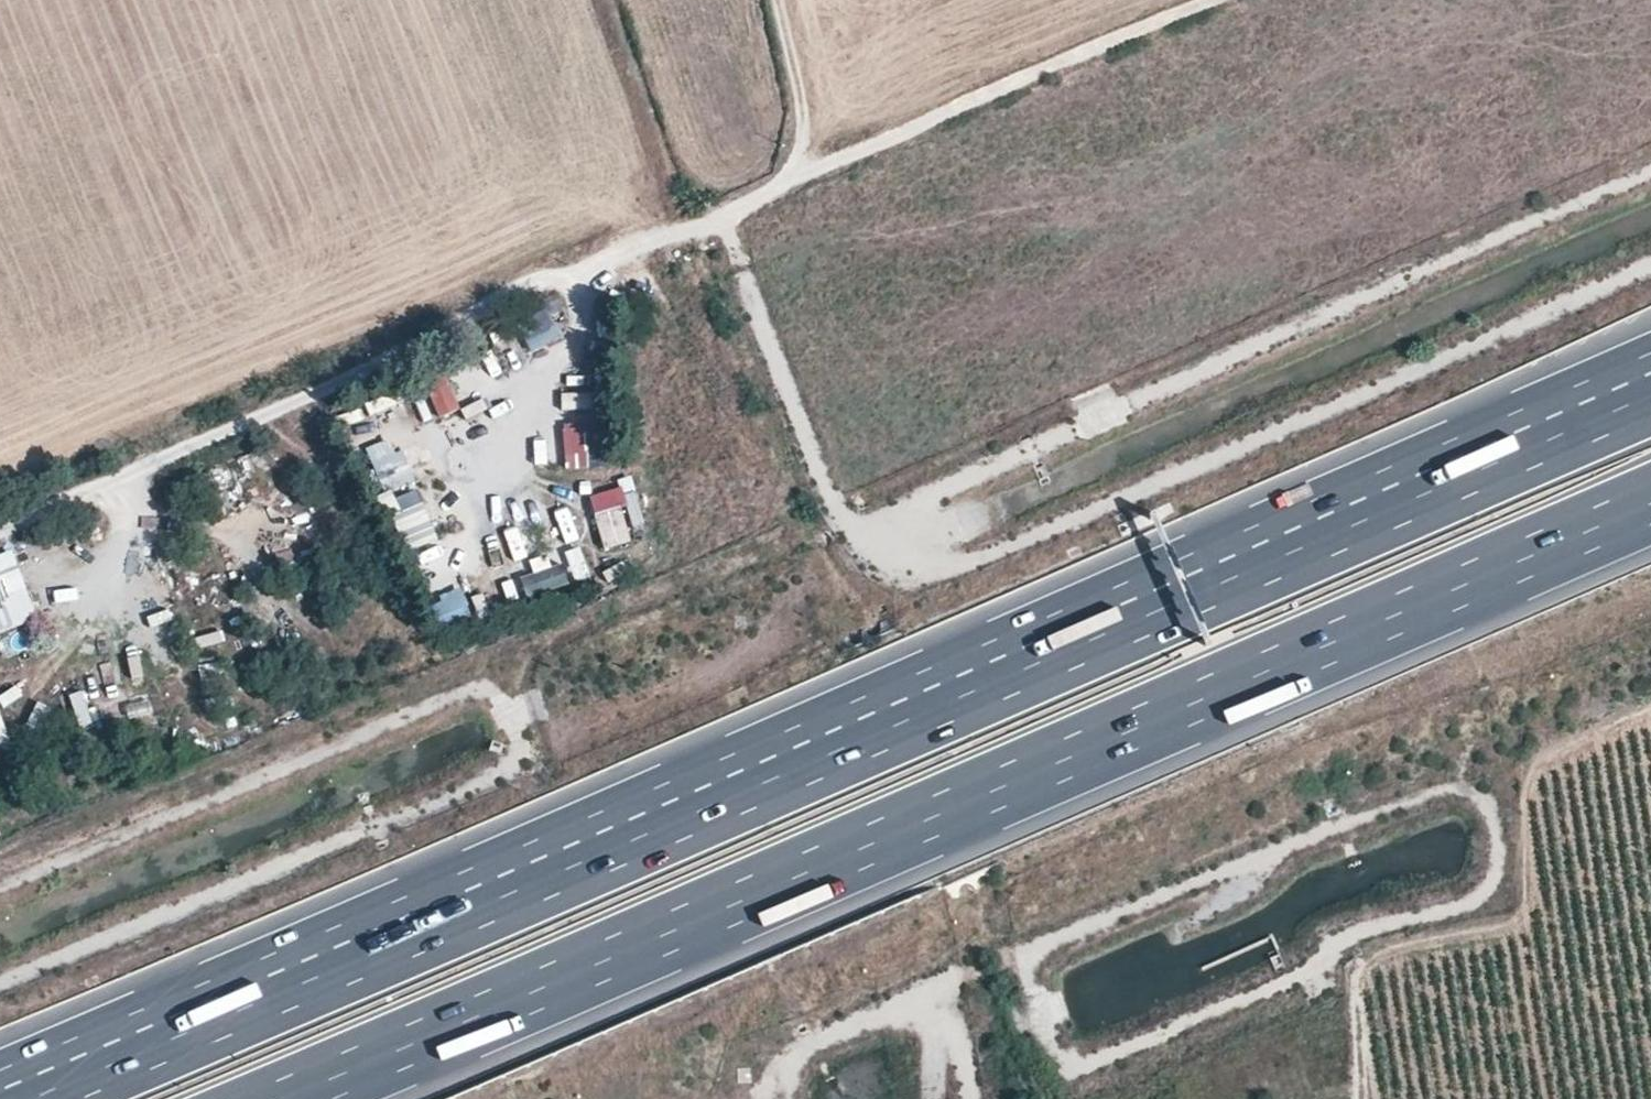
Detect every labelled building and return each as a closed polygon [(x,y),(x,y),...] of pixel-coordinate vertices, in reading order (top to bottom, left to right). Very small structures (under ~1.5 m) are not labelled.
[(517,327),(533,354),(566,335),(551,308),(517,327)] [(429,390),(437,417),(458,412),(450,384),(429,390)] [(466,419),(498,406),(492,393),(460,406),(466,419)] [(561,394),(561,412),(588,412),(588,394),(561,394)] [(562,437),(564,471),(588,470),(586,435),(562,437)] [(395,437),(364,450),(405,549),(435,536),(395,437)] [(629,528),(643,526),(633,477),(620,480),(629,528)] [(603,551),(632,542),(615,489),(587,498),(603,551)] [(566,504),(551,507),(558,541),(573,538),(566,504)] [(518,530),(505,536),(519,569),(532,564),(518,530)] [(575,583),(591,578),(580,548),(564,554),(575,583)] [(36,621),(13,552),(0,556),(0,633),(36,621)] [(608,585),(627,573),(620,562),(601,574),(608,585)] [(537,591),(566,585),(563,571),(534,577),(537,591)] [(440,628),(471,615),(461,589),(429,602),(440,628)] [(0,691),(0,704),(21,699),(18,686),(0,691)] [(95,688),(67,701),(79,728),(107,716),(95,688)] [(9,744),(0,714),(0,746),(9,744)]
